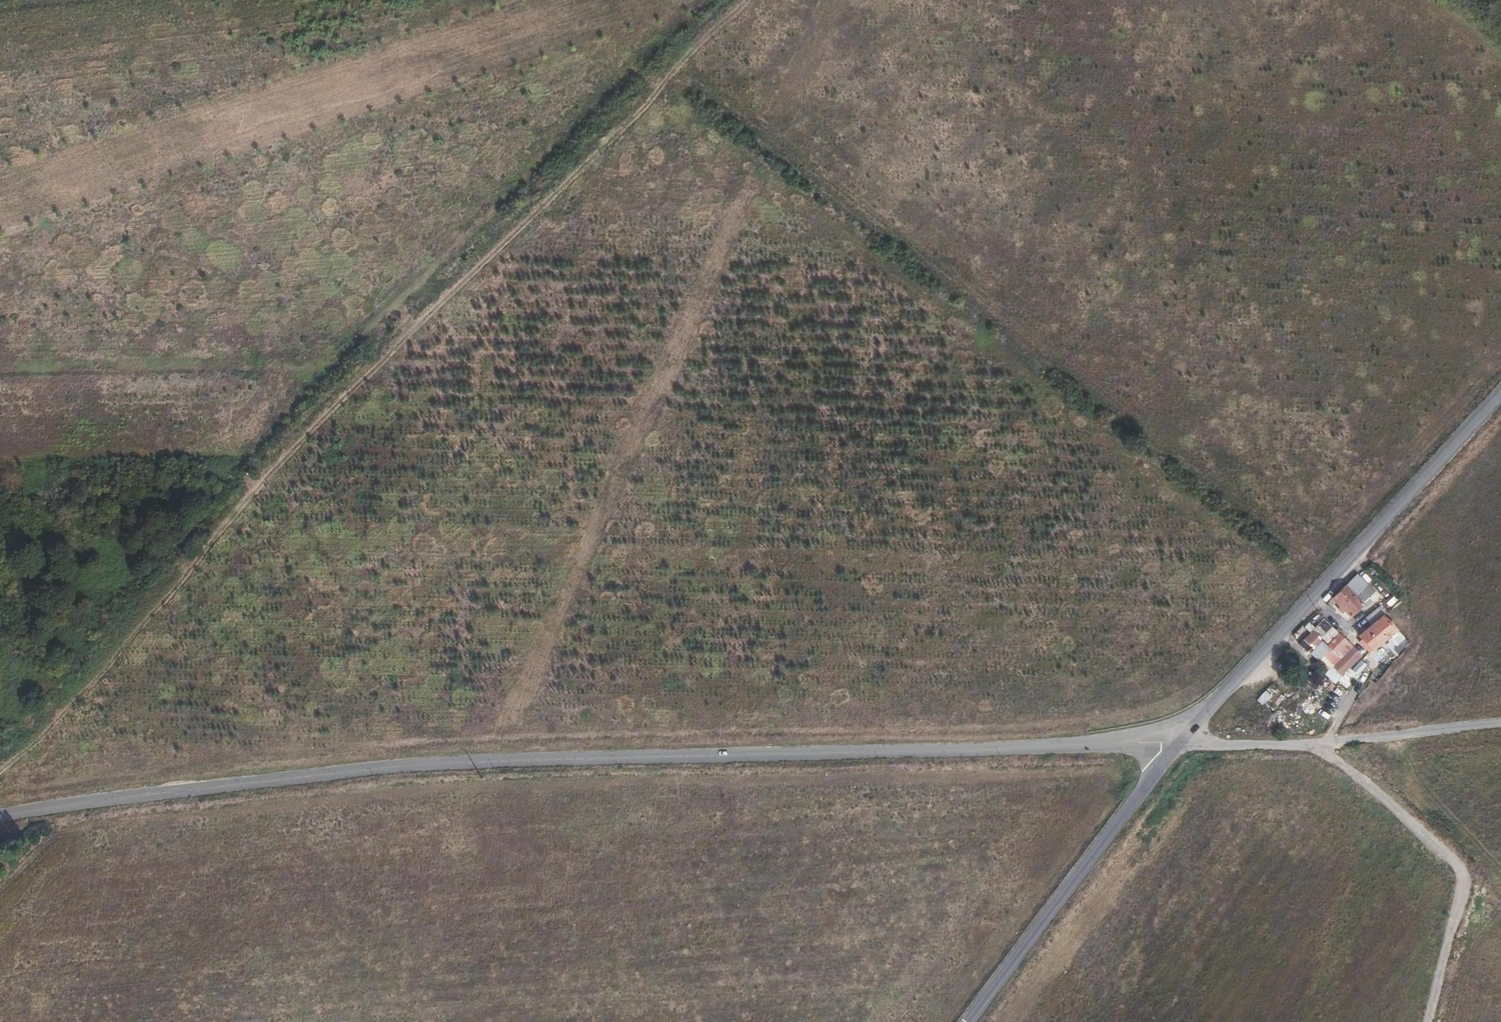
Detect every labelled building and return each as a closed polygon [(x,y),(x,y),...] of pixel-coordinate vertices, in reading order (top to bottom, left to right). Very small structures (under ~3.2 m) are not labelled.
[(1340,588),(1329,600),(1347,617),(1359,605),(1340,588)] [(1376,617),(1358,637),(1370,649),(1389,629),(1376,617)] [(1324,674),(1333,685),(1361,659),(1324,621),(1299,644),(1315,661),(1321,656),(1331,667),(1324,674)] [(1224,730),(1230,726),(1222,717),(1218,720),(1218,721),(1217,722),(1224,730)]
